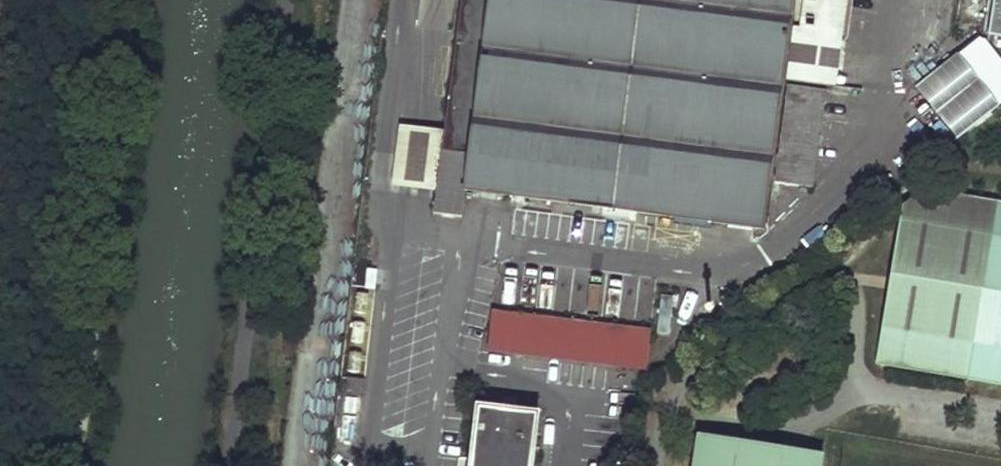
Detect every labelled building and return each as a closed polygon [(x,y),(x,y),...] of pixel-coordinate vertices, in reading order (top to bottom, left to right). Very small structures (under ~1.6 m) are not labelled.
[(437,186),(442,186),(438,213),(466,216),(469,190),(519,196),(514,235),(701,258),(706,220),(769,228),(775,181),(815,187),(827,90),(791,85),(781,157),(778,157),(788,80),(841,87),(847,42),(794,35),(796,17),(809,19),(808,26),(847,31),(853,0),(461,0),(445,128),(437,186)] [(989,36),(1000,38),(1000,0),(994,0),(989,36)] [(1000,103),(1000,61),(982,35),(914,82),(952,136),(1000,103)] [(400,123),(392,184),(437,190),(437,186),(445,128),(400,123)] [(925,190),(903,207),(878,366),(970,381),(999,201),(925,190)] [(492,311),(488,349),(650,368),(655,330),(492,311)] [(471,465),(531,465),(537,412),(479,405),(471,465)] [(699,437),(694,465),(823,465),(824,459),(699,437)]
